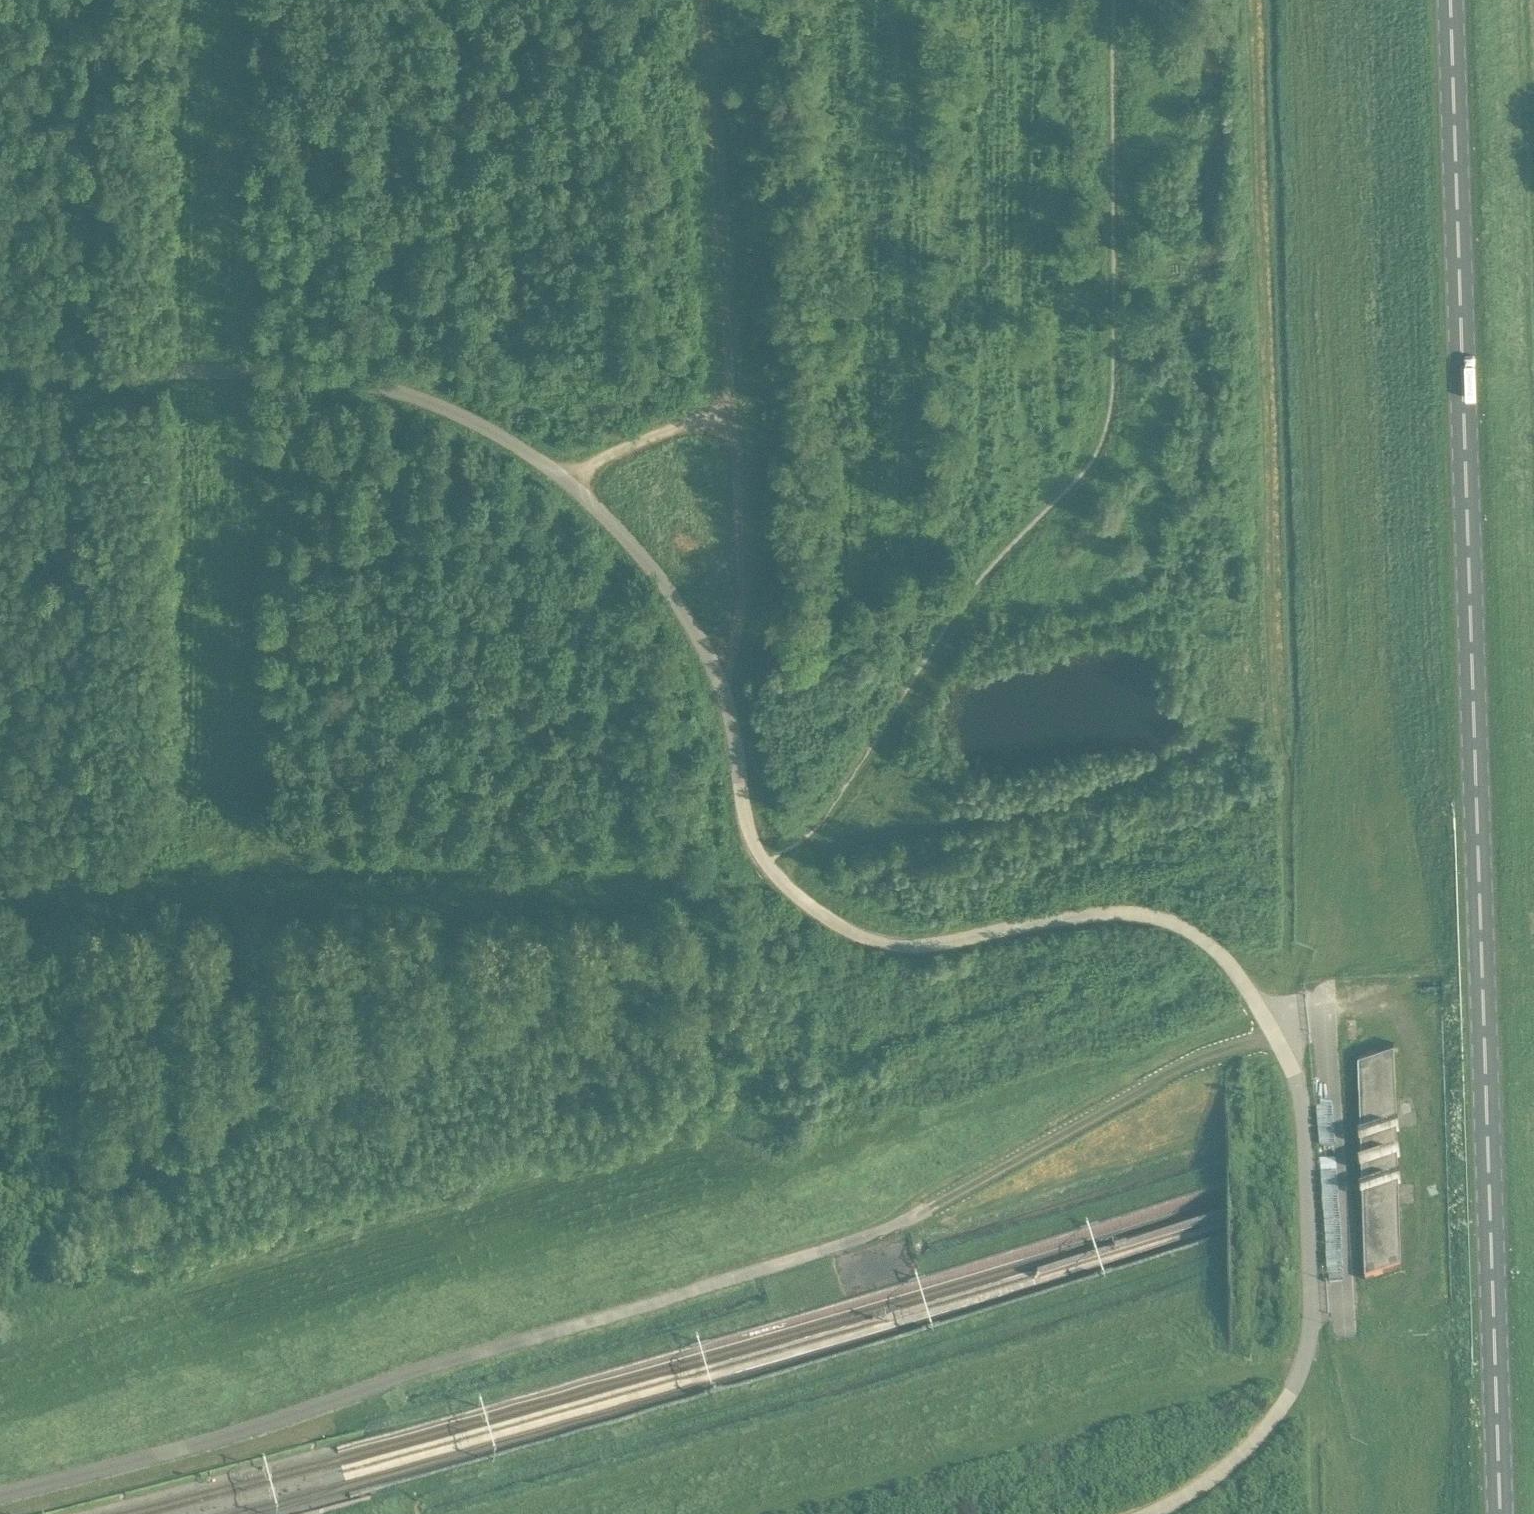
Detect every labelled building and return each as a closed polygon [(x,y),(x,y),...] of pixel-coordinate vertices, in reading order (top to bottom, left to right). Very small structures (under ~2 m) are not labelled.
[(1394,1043),(1358,1054),(1365,1276),(1401,1265),(1394,1043)]
